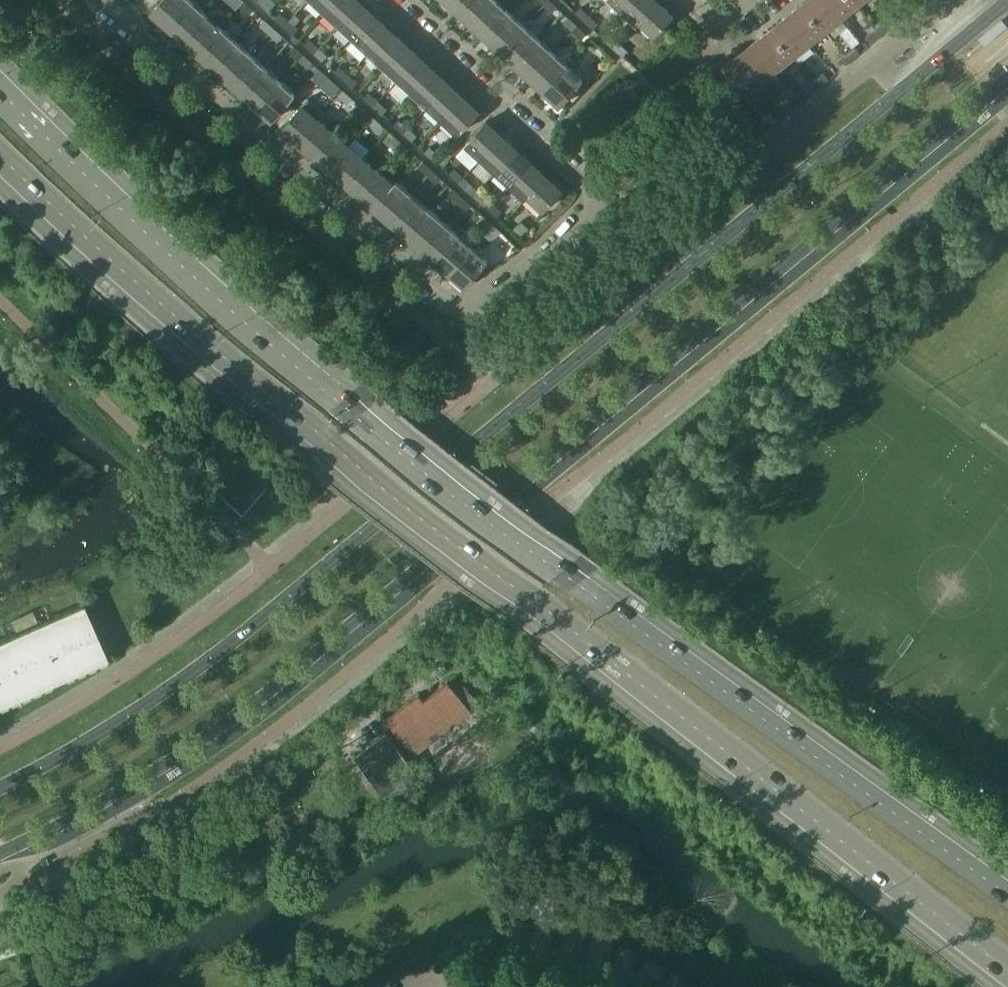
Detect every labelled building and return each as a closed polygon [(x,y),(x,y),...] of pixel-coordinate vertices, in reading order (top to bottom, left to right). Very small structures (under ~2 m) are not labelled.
[(167,25),(189,0),(162,0),(151,12),(167,25)] [(167,25),(182,39),(206,13),(191,0),(189,0),(167,25)] [(324,12),(336,0),(311,0),(324,12)] [(357,0),(336,0),(324,12),(339,26),(360,3),(357,0)] [(456,10),(465,0),(445,0),(456,10)] [(456,10),(471,23),(492,0),(465,0),(456,10)] [(471,23),(486,37),(509,11),(497,0),(492,0),(471,23)] [(550,0),(547,0),(543,4),(552,12),(557,7),(550,0)] [(621,10),(630,0),(610,0),(621,10)] [(621,10),(636,24),(639,21),(640,20),(657,1),(655,0),(630,0),(621,10)] [(803,3),(825,31),(842,18),(828,0),(806,0),(803,3)] [(842,18),(857,5),(853,0),(828,0),(842,18)] [(252,9),(244,1),(239,7),(247,15),(252,9)] [(672,16),(657,1),(640,20),(639,21),(655,35),(651,38),(657,44),(670,29),(665,24),(672,16)] [(375,16),(360,3),(339,26),(353,39),(375,16)] [(803,3),(787,15),(809,43),(825,31),(803,3)] [(575,13),(584,21),(589,15),(580,7),(575,13)] [(509,11),(486,37),(500,51),(524,25),(509,11)] [(206,13),(182,39),(197,53),(221,26),(206,13)] [(275,18),(283,26),(288,20),(280,13),(275,18)] [(598,24),(589,15),(584,21),(593,29),(598,24)] [(787,15),(770,29),(792,57),(809,43),(787,15)] [(389,30),(375,16),(353,39),(368,53),(389,30)] [(578,26),(568,17),(563,23),(573,31),(578,26)] [(259,26),(268,34),(273,28),(264,20),(259,26)] [(298,29),(288,20),(283,26),(293,34),(298,29)] [(885,20),(876,28),(881,35),(891,27),(885,20)] [(524,25),(500,51),(515,64),(539,38),(524,25)] [(221,26),(197,53),(212,66),(236,40),(221,26)] [(586,34),(578,26),(573,31),(581,39),(586,34)] [(282,36),(273,28),(268,34),(277,42),(282,36)] [(871,43),(881,35),(876,28),(866,36),(871,43)] [(770,29),(754,41),(777,70),(792,57),(770,29)] [(405,44),(389,30),(368,53),(384,67),(405,44)] [(605,40),(614,48),(619,43),(610,34),(605,40)] [(539,38),(515,64),(530,78),(554,52),(539,38)] [(304,45),(314,53),(319,47),(309,39),(304,45)] [(236,40),(212,66),(227,79),(250,53),(236,40)] [(754,41),(739,53),(761,82),(777,70),(754,41)] [(627,51),(619,43),(614,48),(622,56),(627,51)] [(419,57),(405,44),(384,67),(397,80),(419,57)] [(854,46),(844,54),(850,61),(859,53),(854,46)] [(289,52),(298,60),(303,55),(294,47),(289,52)] [(327,55),(319,47),(314,53),(322,61),(327,55)] [(554,52),(530,78),(544,91),(568,65),(554,52)] [(250,53),(227,79),(242,93),(265,67),(250,53)] [(745,95),(761,82),(739,53),(722,67),(745,95)] [(600,63),(605,69),(614,60),(608,54),(600,63)] [(840,69),(850,61),(844,54),(834,62),(840,69)] [(312,63),(303,55),(298,60),(307,68),(312,63)] [(434,71),(419,57),(397,80),(412,94),(434,71)] [(568,65),(544,91),(560,105),(580,83),(583,79),(568,65)] [(334,71),(343,79),(348,74),(339,66),(334,71)] [(265,67),(242,93),(257,106),(280,80),(265,67)] [(448,84),(434,71),(412,94),(427,107),(448,84)] [(822,72),(813,80),(818,87),(828,79),(822,72)] [(357,82),(348,74),(343,79),(352,88),(357,82)] [(280,80),(257,106),(272,120),(292,98),(295,94),(280,80)] [(809,95),(818,87),(813,80),(803,88),(809,95)] [(334,82),(329,88),(338,95),(342,90),(334,82)] [(463,98),(448,84),(427,107),(442,121),(463,98)] [(352,98),(342,90),(338,95),(347,104),(352,98)] [(369,93),(364,98),(373,106),(378,101),(369,93)] [(478,112),(463,98),(442,121),(457,134),(460,131),(461,131),(478,112)] [(791,98),(781,106),(787,113),(797,105),(791,98)] [(387,109),(378,101),(373,106),(382,114),(387,109)] [(282,129),(297,142),(317,119),(301,106),(282,129)] [(777,121),(787,113),(781,106),(772,114),(777,121)] [(359,114),(368,122),(372,117),(364,109),(359,114)] [(382,125),(372,117),(368,122),(377,130),(382,125)] [(317,119),(297,142),(312,155),(332,132),(317,119)] [(394,125),(403,133),(408,128),(399,119),(394,125)] [(465,145),(479,158),(501,135),(485,121),(468,141),(465,145)] [(417,135),(408,128),(403,133),(412,141),(417,135)] [(332,132),(312,155),(328,168),(348,146),(332,132)] [(393,135),(389,141),(397,149),(402,143),(393,135)] [(501,135),(479,158),(495,172),(516,149),(501,135)] [(411,152),(402,143),(397,149),(407,157),(411,152)] [(348,146),(328,168),(343,181),(363,159),(348,146)] [(430,147),(425,152),(434,160),(439,155),(430,147)] [(531,163),(516,149),(495,172),(510,186),(531,163)] [(363,159),(343,181),(358,194),(378,172),(363,159)] [(423,162),(418,168),(427,175),(432,170),(423,162)] [(545,176),(531,163),(510,186),(524,199),(528,196),(545,176)] [(449,174),(458,182),(463,176),(454,169),(449,174)] [(441,178),(432,170),(427,175),(436,184),(441,178)] [(378,172),(358,194),(373,208),(393,184),(378,172)] [(472,185),(463,176),(458,182),(467,190),(472,185)] [(561,191),(545,176),(528,196),(543,210),(561,191)] [(393,184),(373,208),(388,220),(411,194),(396,181),(393,184)] [(448,194),(457,202),(462,196),(453,189),(448,194)] [(411,194),(388,220),(404,233),(427,207),(411,194)] [(479,201),(488,209),(493,204),(484,195),(479,201)] [(471,205),(462,196),(457,202),(466,210),(471,205)] [(502,211),(493,204),(488,209),(497,217),(502,211)] [(427,207),(404,233),(419,246),(442,220),(427,207)] [(478,221),(487,229),(491,223),(483,215),(478,221)] [(442,220),(419,246),(434,260),(457,233),(442,220)] [(501,231),(491,223),(487,229),(496,237),(501,231)] [(521,223),(513,232),(519,237),(527,228),(521,223)] [(457,233),(434,260),(449,272),(472,246),(457,233)] [(472,246),(449,272),(466,287),(485,264),(485,263),(488,260),(472,246)] [(268,485),(217,438),(190,467),(241,514),(268,485)] [(99,641),(83,603),(0,639),(0,705),(107,658),(99,641)] [(471,711),(448,680),(415,705),(410,699),(385,718),(414,756),(471,711)] [(426,784),(386,732),(354,756),(384,796),(405,780),(415,793),(411,797),(416,803),(439,795),(429,781),(426,784)]
